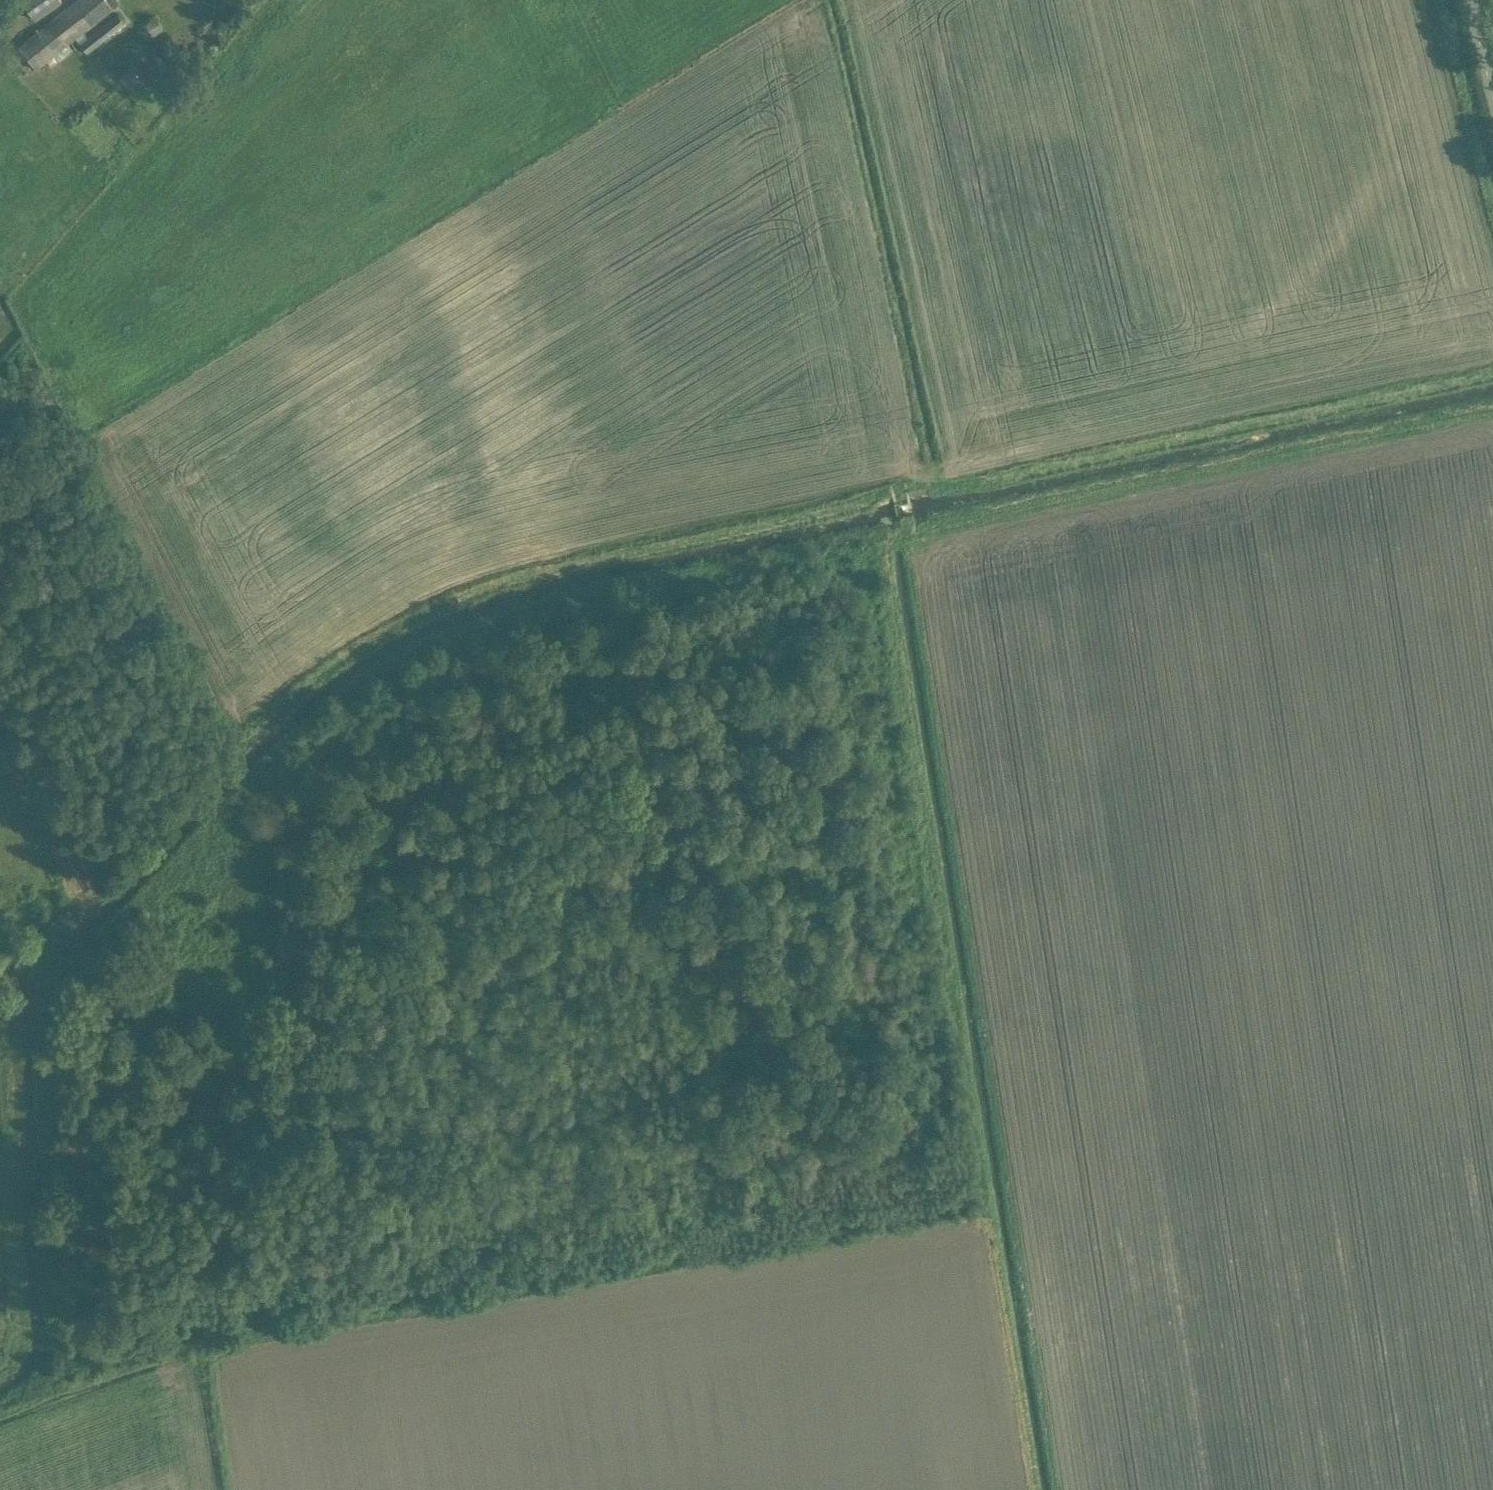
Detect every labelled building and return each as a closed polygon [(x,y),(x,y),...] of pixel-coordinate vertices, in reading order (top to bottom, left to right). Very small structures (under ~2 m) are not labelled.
[(114,6),(120,1),(119,0),(76,0),(19,46),(37,68),(54,54),(58,58),(68,50),(64,46),(76,36),(79,41),(87,34),(84,30),(114,6)] [(54,5),(61,0),(22,0),(35,18),(54,5)] [(80,42),(87,51),(125,22),(118,12),(80,42)] [(163,29),(156,17),(146,22),(153,35),(163,29)] [(138,79),(131,69),(121,76),(129,86),(138,79)]
